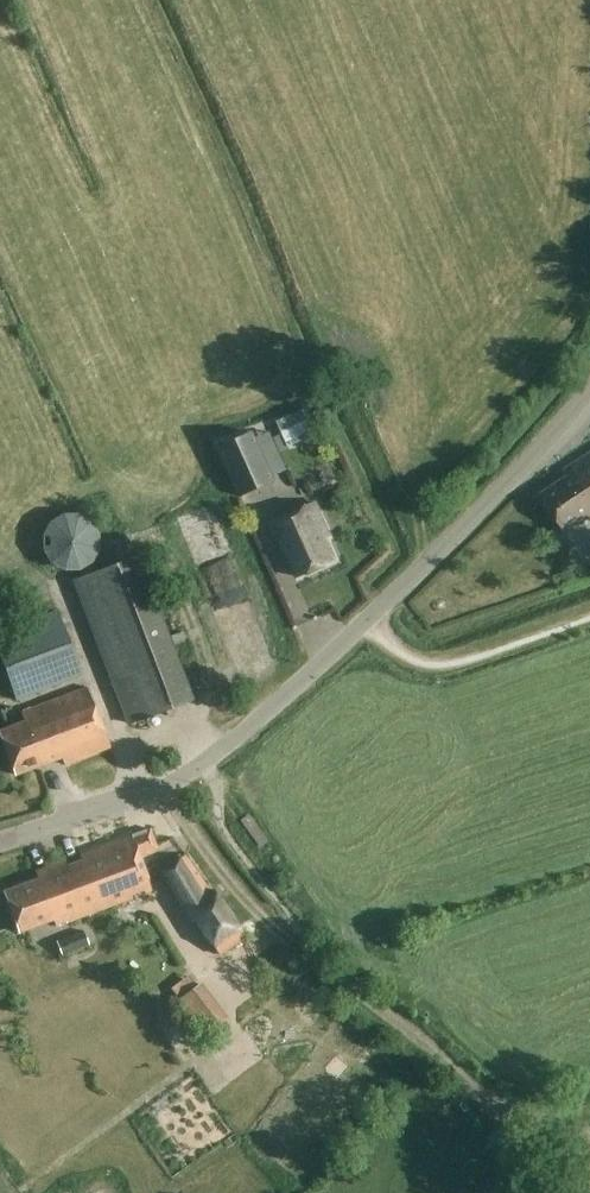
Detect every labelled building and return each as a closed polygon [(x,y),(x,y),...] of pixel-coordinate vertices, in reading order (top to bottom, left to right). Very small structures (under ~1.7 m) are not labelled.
[(281,414),(294,448),(323,436),(310,403),(281,414)] [(218,448),(240,495),(274,480),(253,432),(218,448)] [(589,514),(589,515),(589,453),(564,470),(568,475),(541,493),(565,530),(589,514)] [(298,576),(335,560),(326,540),(330,538),(314,502),(271,521),(278,537),(281,536),(285,547),(284,548),(285,552),(287,551),(298,576)] [(41,535),(42,550),(50,563),(64,570),(79,570),(93,562),(100,549),(99,533),(91,519),(78,512),(62,512),(49,521),(41,535)] [(128,723),(192,698),(137,556),(73,581),(128,723)] [(0,630),(0,656),(17,702),(84,675),(58,608),(0,630)] [(174,643),(185,638),(182,631),(171,635),(174,643)] [(110,747),(87,686),(21,712),(25,721),(0,730),(0,735),(15,774),(61,756),(64,764),(110,747)] [(139,855),(157,848),(150,828),(80,854),(82,861),(68,867),(65,860),(35,871),(38,878),(4,890),(20,931),(53,919),(56,926),(152,890),(139,855)] [(209,886),(186,851),(157,868),(210,949),(213,946),(219,955),(247,936),(213,885),(209,886)] [(84,932),(57,943),(62,956),(90,944),(84,932)] [(203,976),(181,993),(208,1029),(230,1012),(203,976)]
